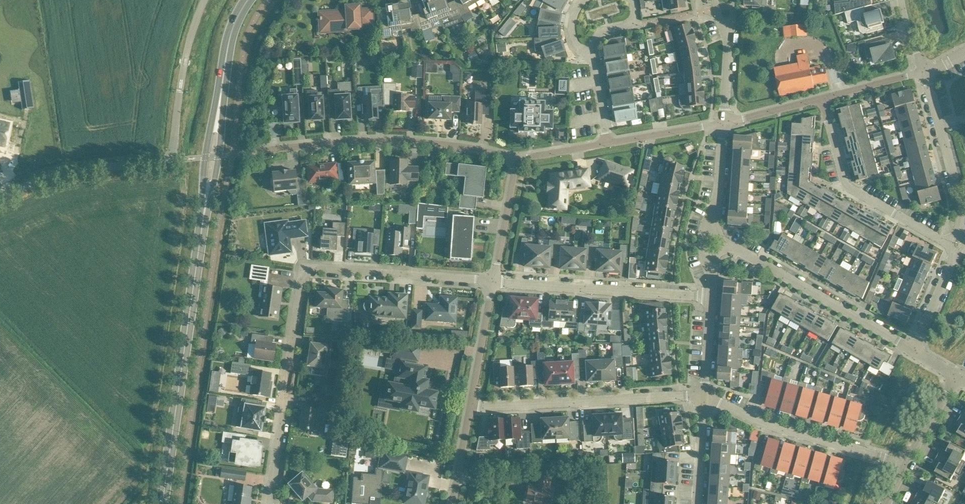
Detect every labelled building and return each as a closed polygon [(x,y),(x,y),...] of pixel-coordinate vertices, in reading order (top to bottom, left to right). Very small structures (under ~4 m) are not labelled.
[(432,0),(422,0),(421,0),(425,11),(423,12),(424,12),(418,15),(422,30),(425,42),(434,38),(430,27),(432,27),(431,23),(440,20),(432,0)] [(440,20),(448,17),(449,20),(459,16),(460,16),(453,2),(447,4),(447,3),(445,4),(444,0),(432,0),(440,20)] [(474,0),(456,0),(453,2),(460,16),(459,16),(461,18),(470,12),(468,8),(476,3),(474,0)] [(544,1),(543,1),(562,11),(561,10),(565,4),(566,4),(568,0),(544,0),(544,1)] [(685,0),(661,0),(663,11),(671,10),(671,12),(677,12),(676,9),(685,8),(684,6),(683,7),(683,2),(685,2),(685,0)] [(744,6),(745,6),(753,6),(753,8),(760,8),(760,7),(767,7),(768,0),(744,0),(744,6)] [(850,0),(850,2),(835,4),(836,15),(857,9),(872,5),(871,0),(855,0),(850,0)] [(561,16),(562,11),(543,1),(538,11),(541,12),(539,19),(538,19),(538,20),(560,24),(558,24),(560,16),(561,16)] [(408,4),(398,5),(397,5),(401,30),(411,29),(411,32),(421,30),(422,30),(418,15),(412,16),(412,15),(410,15),(408,4)] [(521,4),(513,14),(521,16),(526,9),(521,4)] [(401,30),(397,5),(387,7),(389,19),(387,19),(387,20),(380,21),(382,39),(393,37),(392,32),(401,30)] [(319,12),(320,26),(328,25),(328,32),(348,31),(348,30),(361,29),(361,27),(373,26),(372,9),(360,10),(359,6),(346,7),(346,11),(340,12),(340,11),(319,12)] [(864,7),(845,13),(848,23),(857,21),(859,29),(860,32),(863,34),(866,33),(866,34),(883,29),(882,23),(884,23),(881,9),(865,13),(864,7)] [(560,30),(560,24),(538,20),(536,31),(539,31),(539,38),(539,39),(560,38),(560,37),(559,37),(559,30),(560,30)] [(670,30),(673,41),(693,36),(691,30),(689,31),(688,27),(689,26),(689,25),(670,30)] [(792,37),(803,36),(802,25),(791,26),(792,37)] [(503,26),(499,32),(505,36),(509,31),(503,26)] [(694,42),(693,36),(673,41),(673,42),(677,41),(680,51),(695,47),(695,46),(693,46),(692,42),(694,42)] [(623,46),(624,46),(626,46),(625,42),(624,37),(611,39),(609,40),(607,42),(602,50),(603,50),(604,48),(605,57),(603,57),(626,54),(626,53),(625,54),(623,46)] [(564,51),(561,43),(562,43),(560,38),(539,39),(534,39),(535,52),(542,49),(545,57),(564,51)] [(885,41),(865,46),(868,58),(874,57),(876,64),(889,61),(890,60),(891,59),(892,57),(893,55),(893,54),(891,45),(890,46),(889,48),(887,47),(885,41)] [(506,44),(498,45),(499,53),(507,52),(506,44)] [(696,54),(695,47),(680,51),(681,62),(697,59),(697,57),(696,57),(695,54),(696,54)] [(627,58),(626,54),(603,57),(604,60),(605,66),(607,66),(608,73),(606,73),(606,74),(629,70),(627,70),(626,63),(628,62),(627,58)] [(697,59),(681,62),(677,63),(679,73),(683,72),(699,70),(698,64),(697,64),(696,61),(697,60),(697,59)] [(825,69),(820,70),(819,67),(810,69),(809,62),(799,64),(799,63),(798,63),(798,64),(775,68),(774,68),(780,96),(814,89),(813,84),(828,81),(825,69)] [(293,69),(294,85),(302,85),(301,69),(295,69),(293,69)] [(630,74),(629,70),(606,74),(607,76),(606,76),(607,82),(609,82),(611,89),(609,90),(632,86),(630,86),(629,79),(631,78),(630,74)] [(700,77),(699,70),(683,72),(685,84),(700,82),(700,80),(699,80),(699,77),(700,77)] [(557,78),(556,78),(556,79),(555,93),(555,94),(556,94),(567,95),(568,95),(568,94),(569,80),(569,79),(568,79),(557,78)] [(359,87),(359,79),(345,80),(345,87),(359,87)] [(34,108),(30,80),(18,82),(22,110),(34,108)] [(701,83),(700,82),(685,84),(686,95),(702,93),(702,87),(700,88),(699,83),(701,83)] [(414,108),(414,97),(408,97),(408,95),(396,95),(396,83),(382,83),(382,89),(383,101),(383,106),(393,106),(393,111),(408,111),(408,108),(414,108)] [(633,90),(632,90),(632,86),(609,90),(609,92),(609,93),(610,99),(612,98),(613,106),(612,106),(634,102),(633,102),(632,95),(633,95),(633,90)] [(282,105),(283,115),(284,115),(284,123),(298,122),(298,113),(298,104),(297,104),(296,89),(290,90),(290,96),(283,97),(283,105),(282,105)] [(376,102),(383,101),(382,89),(370,90),(370,97),(361,97),(362,119),(369,119),(369,121),(375,121),(375,119),(377,119),(377,110),(376,102)] [(323,119),(322,92),(318,92),(318,90),(308,91),(310,120),(313,120),(313,121),(320,121),(320,120),(323,119)] [(337,120),(350,119),(350,117),(351,117),(350,111),(349,95),(348,91),(340,92),(340,90),(328,90),(328,104),(336,104),(337,120)] [(915,102),(912,90),(892,95),(895,108),(915,102)] [(481,107),(489,107),(489,91),(475,91),(475,103),(467,103),(466,123),(467,123),(467,125),(481,125),(481,107)] [(702,93),(686,95),(679,96),(679,105),(680,106),(681,107),(681,108),(682,109),(683,109),(685,110),(686,110),(687,110),(690,109),(690,106),(703,105),(702,103),(701,104),(701,99),(703,99),(702,93)] [(441,104),(428,104),(428,119),(435,119),(435,120),(443,120),(450,120),(450,112),(459,112),(460,97),(442,97),(441,104)] [(655,98),(655,99),(657,110),(663,109),(661,97),(655,98)] [(657,112),(657,110),(655,99),(648,100),(650,113),(657,112)] [(510,128),(510,132),(518,132),(518,133),(519,133),(519,132),(527,133),(529,133),(533,133),(534,133),(542,133),(543,133),(543,132),(543,129),(551,129),(552,129),(552,128),(552,113),(553,113),(553,112),(552,112),(553,103),(544,103),(543,103),(520,102),(519,102),(511,102),(510,111),(510,112),(510,127),(510,128)] [(635,107),(634,102),(612,106),(612,109),(613,115),(615,115),(616,123),(636,119),(634,111),(636,111),(635,107)] [(915,103),(915,102),(895,108),(899,119),(918,114),(915,103)] [(838,110),(841,122),(863,116),(860,104),(862,104),(862,103),(837,110),(838,110)] [(921,126),(918,114),(899,119),(902,132),(921,126)] [(792,123),(792,135),(814,137),(816,117),(817,117),(816,116),(792,123)] [(866,128),(863,116),(841,122),(844,133),(866,128)] [(5,148),(5,147),(6,141),(10,123),(0,121),(0,146),(5,148)] [(925,139),(921,126),(902,132),(905,144),(925,139)] [(870,139),(866,128),(844,133),(848,145),(870,139)] [(735,137),(734,148),(751,150),(761,151),(761,150),(760,150),(756,134),(749,135),(749,138),(735,137)] [(813,149),(814,137),(792,135),(791,147),(813,149)] [(873,151),(870,139),(848,145),(851,157),(873,151)] [(928,151),(925,139),(905,144),(908,156),(928,151)] [(812,161),(813,149),(791,147),(790,159),(812,161)] [(750,160),(751,150),(734,148),(733,159),(750,160)] [(876,163),(873,151),(851,157),(854,169),(876,163)] [(931,163),(928,151),(908,156),(912,168),(931,163)] [(673,163),(673,162),(673,161),(673,160),(672,159),(671,158),(670,157),(669,157),(668,157),(667,157),(666,157),(666,158),(665,158),(664,159),(664,160),(663,161),(662,166),(664,166),(662,173),(682,178),(685,167),(674,164),(673,163)] [(642,170),(649,172),(651,160),(645,159),(642,170)] [(750,171),(750,160),(733,159),(733,170),(750,171)] [(812,173),(812,161),(790,159),(789,172),(812,173)] [(407,161),(391,161),(390,184),(407,185),(407,180),(417,181),(418,168),(411,167),(411,169),(407,169),(407,161)] [(598,180),(627,189),(633,171),(606,162),(604,169),(601,168),(598,180)] [(374,183),(373,163),(349,164),(350,184),(374,183)] [(463,195),(460,195),(459,208),(475,210),(477,197),(482,198),(483,189),(482,189),(482,185),(484,185),(486,168),(446,163),(445,175),(465,178),(463,195)] [(879,175),(876,163),(854,169),(857,181),(856,181),(856,182),(881,175),(881,174),(879,175)] [(934,175),(931,163),(912,168),(915,181),(934,175)] [(336,164),(308,167),(309,182),(337,179),(336,164)] [(549,193),(548,209),(553,209),(553,210),(556,210),(556,209),(566,210),(567,190),(590,187),(587,169),(551,175),(550,183),(547,183),(547,192),(549,193)] [(377,195),(384,195),(385,170),(376,171),(377,195)] [(749,182),(750,171),(733,170),(732,181),(749,182)] [(280,172),(272,173),(273,178),(271,179),(270,183),(272,187),(273,187),(274,192),(287,191),(292,195),(297,195),(298,206),(305,205),(303,180),(296,181),(295,171),(287,171),(286,171),(282,172),(282,171),(280,171),(280,172)] [(811,181),(812,173),(789,172),(787,194),(811,181)] [(681,184),(682,178),(662,173),(660,184),(677,188),(679,188),(680,184),(681,184)] [(937,187),(934,175),(915,181),(918,192),(918,193),(938,187),(937,187)] [(748,193),(749,182),(732,181),(731,191),(748,193)] [(807,205),(818,186),(811,181),(787,194),(807,205)] [(679,188),(677,188),(660,184),(657,195),(677,199),(679,193),(678,192),(679,188)] [(817,211),(829,191),(818,186),(807,205),(817,211)] [(941,200),(938,187),(918,193),(921,205),(941,200)] [(748,203),(748,193),(731,191),(730,202),(748,203)] [(828,217),(840,198),(829,191),(817,211),(828,217)] [(676,205),(677,199),(657,195),(655,206),(675,209),(676,205)] [(839,223),(850,204),(840,198),(828,217),(839,223)] [(747,214),(748,203),(730,202),(730,213),(747,214)] [(418,203),(416,228),(422,228),(423,215),(447,216),(447,207),(418,203)] [(849,229),(861,210),(850,204),(839,223),(849,229)] [(673,220),(674,213),(675,209),(655,206),(654,217),(673,220)] [(408,224),(416,225),(417,210),(409,209),(408,224)] [(860,235),(871,216),(861,210),(849,229),(860,235)] [(747,226),(747,214),(730,213),(729,224),(747,226)] [(474,217),(459,216),(459,222),(459,225),(458,225),(458,229),(458,237),(451,237),(450,255),(462,256),(461,260),(471,261),(472,238),(470,238),(470,232),(473,232),(474,217)] [(871,242),(882,222),(871,216),(860,235),(871,242)] [(671,231),(673,220),(654,217),(652,227),(670,230),(671,231)] [(266,224),(270,254),(282,253),(282,254),(287,254),(288,252),(291,252),(289,238),(306,236),(304,222),(287,224),(287,222),(266,224)] [(332,229),(323,229),(322,238),(320,238),(320,239),(318,239),(318,247),(320,247),(320,249),(330,250),(330,248),(336,249),(337,237),(344,237),(345,223),(333,222),(332,229)] [(892,228),(882,222),(871,242),(881,247),(880,249),(881,249),(894,227),(893,227),(892,228)] [(671,231),(670,230),(652,227),(650,238),(669,241),(671,231)] [(401,256),(402,247),(403,246),(403,245),(408,245),(408,248),(409,248),(410,229),(397,228),(397,233),(387,232),(385,254),(380,254),(401,256)] [(372,242),(378,243),(379,231),(368,230),(368,234),(361,234),(361,242),(356,242),(355,252),(371,254),(372,242)] [(784,256),(793,239),(783,234),(778,243),(776,241),(772,249),(784,256)] [(889,246),(894,249),(899,238),(893,235),(889,246)] [(536,267),(538,247),(527,246),(528,239),(522,238),(519,252),(525,252),(525,266),(524,266),(536,267)] [(667,252),(669,241),(650,238),(648,249),(666,252),(667,252)] [(793,261),(802,245),(793,239),(784,256),(793,261)] [(549,254),(555,254),(556,241),(549,240),(548,248),(538,247),(536,267),(549,268),(549,267),(549,254)] [(572,270),(573,250),(563,249),(563,241),(556,241),(555,254),(561,255),(560,268),(559,268),(559,269),(572,270)] [(585,256),(591,257),(592,243),(584,243),(584,250),(573,250),(572,270),(585,270),(584,270),(585,256)] [(607,272),(609,252),(598,251),(599,244),(592,243),(591,257),(596,257),(596,271),(595,270),(595,271),(607,272)] [(620,259),(626,259),(627,246),(620,245),(619,253),(609,252),(607,272),(620,273),(620,272),(619,272),(620,259)] [(802,266),(812,250),(802,245),(793,261),(802,266)] [(937,253),(918,245),(913,257),(932,265),(937,253)] [(667,252),(666,252),(648,249),(646,260),(666,263),(667,256),(667,252)] [(812,272),(821,255),(812,250),(802,266),(812,272)] [(821,277),(830,261),(821,255),(812,272),(821,277)] [(932,265),(913,257),(908,268),(927,276),(931,265),(932,265)] [(666,269),(666,263),(646,260),(645,271),(647,272),(647,278),(659,279),(659,273),(664,274),(665,269),(666,269)] [(831,282),(840,266),(830,261),(821,277),(831,282)] [(251,279),(266,281),(268,268),(252,266),(251,279)] [(840,288),(849,271),(840,266),(831,282),(840,288)] [(922,288),(927,276),(908,268),(903,280),(922,288)] [(849,293),(859,277),(849,271),(840,288),(849,293)] [(863,299),(870,283),(859,277),(849,293),(859,298),(860,297),(863,299)] [(917,299),(922,288),(903,280),(899,278),(894,290),(898,291),(898,292),(917,299)] [(742,282),(742,283),(725,282),(724,293),(742,295),(742,294),(752,295),(753,283),(742,282)] [(259,316),(277,319),(279,305),(278,305),(278,301),(279,301),(281,289),(264,286),(259,316)] [(347,322),(349,304),(341,303),(342,291),(340,291),(340,289),(331,288),(331,290),(328,290),(328,294),(317,293),(316,307),(333,308),(332,321),(338,321),(347,322)] [(880,298),(875,295),(876,293),(870,291),(865,302),(871,304),(873,300),(878,303),(880,298)] [(912,311),(917,299),(898,292),(893,303),(912,311)] [(741,305),(742,295),(724,293),(723,304),(741,305)] [(781,315),(791,299),(781,293),(772,309),(781,315)] [(369,316),(405,318),(407,295),(394,294),(394,295),(395,295),(394,299),(389,299),(388,298),(388,299),(370,297),(370,300),(369,300),(370,301),(367,301),(364,303),(363,306),(364,309),(366,311),(369,312),(369,316)] [(442,304),(439,306),(438,306),(427,305),(426,320),(437,320),(437,322),(450,323),(450,321),(455,322),(455,316),(457,316),(457,305),(456,305),(456,299),(442,298),(441,303),(442,304)] [(523,319),(524,299),(523,299),(522,298),(518,298),(517,299),(511,298),(510,311),(502,311),(499,327),(513,328),(515,326),(516,319),(523,319)] [(532,300),(524,299),(523,319),(529,320),(529,323),(529,325),(530,327),(532,328),(541,328),(542,313),(536,313),(536,305),(537,305),(537,299),(532,299),(532,300)] [(791,320),(800,304),(791,299),(781,315),(791,320)] [(560,322),(561,301),(556,300),(556,301),(549,301),(549,312),(542,311),(542,313),(541,328),(541,327),(553,328),(553,321),(560,322)] [(567,301),(561,301),(560,322),(566,322),(566,329),(578,330),(579,314),(572,313),(573,303),(567,302),(567,301)] [(596,325),(598,303),(591,303),(591,304),(585,304),(585,314),(579,313),(579,314),(578,330),(578,331),(584,332),(585,324),(596,325)] [(605,304),(598,303),(596,325),(608,326),(608,330),(620,331),(619,311),(618,311),(619,313),(612,312),(610,310),(610,306),(604,305),(605,304)] [(665,314),(663,314),(662,303),(644,304),(645,322),(666,320),(665,314)] [(907,323),(912,311),(893,303),(888,315),(907,323)] [(740,316),(741,305),(723,304),(723,315),(740,316)] [(800,325),(809,309),(800,304),(791,320),(800,325)] [(810,331),(819,315),(809,309),(800,325),(810,331)] [(413,310),(412,328),(420,329),(421,311),(413,310)] [(740,327),(740,316),(723,315),(722,326),(740,327)] [(819,336),(828,320),(819,315),(810,331),(819,336)] [(666,327),(666,320),(645,322),(646,333),(664,331),(666,331),(665,327),(666,327)] [(838,325),(828,320),(819,336),(829,342),(838,325)] [(739,338),(740,327),(722,326),(721,337),(739,338)] [(842,349),(851,333),(842,328),(832,344),(842,349)] [(666,331),(664,331),(646,333),(647,344),(667,342),(666,335),(666,331)] [(851,355),(861,338),(851,333),(842,349),(851,355)] [(249,344),(247,357),(254,358),(268,360),(273,361),(273,358),(275,344),(272,344),(268,343),(269,337),(252,334),(251,344),(249,344)] [(738,348),(739,338),(721,337),(720,347),(738,348)] [(307,356),(307,357),(309,358),(308,366),(312,366),(311,374),(312,374),(312,373),(322,375),(323,368),(325,354),(329,355),(331,340),(319,338),(318,345),(311,344),(309,356),(307,356)] [(861,360),(870,344),(861,338),(851,355),(861,360)] [(668,349),(667,342),(647,344),(642,344),(643,355),(648,355),(666,353),(668,353),(668,349)] [(611,360),(599,361),(601,381),(604,381),(605,383),(607,383),(610,382),(611,381),(611,380),(614,380),(614,368),(623,368),(621,343),(612,343),(613,357),(611,357),(611,360)] [(424,381),(427,367),(416,365),(416,361),(418,361),(420,347),(406,345),(406,346),(393,344),(391,356),(392,357),(392,359),(391,360),(391,361),(401,363),(400,368),(399,372),(398,377),(396,376),(394,385),(389,384),(388,390),(386,400),(393,401),(392,402),(396,403),(396,402),(400,403),(402,403),(401,409),(402,409),(407,410),(411,411),(417,412),(418,406),(434,409),(437,393),(431,392),(425,391),(427,381),(424,381)] [(870,365),(880,349),(870,344),(861,360),(870,365)] [(743,349),(738,348),(720,347),(720,358),(737,359),(742,360),(743,349)] [(768,347),(765,353),(770,356),(773,350),(768,347)] [(892,356),(880,349),(870,365),(880,371),(885,362),(887,363),(892,356)] [(601,381),(599,361),(586,362),(585,350),(578,350),(578,353),(579,367),(579,369),(586,368),(587,382),(590,382),(592,383),(594,384),(596,383),(598,381),(601,381)] [(373,360),(386,362),(387,353),(373,352),(373,360)] [(559,385),(558,363),(544,364),(544,353),(537,353),(537,361),(538,379),(544,379),(545,385),(559,385)] [(579,373),(579,369),(579,367),(578,353),(571,354),(572,363),(558,363),(559,385),(574,384),(573,374),(579,373)] [(668,353),(666,353),(648,355),(649,366),(670,363),(669,357),(668,357),(668,353)] [(742,360),(737,359),(720,358),(719,369),(738,370),(742,370),(742,360)] [(531,361),(532,366),(519,367),(519,362),(512,363),(512,367),(513,367),(513,376),(519,375),(520,387),(533,386),(532,379),(538,379),(537,361),(531,361)] [(250,371),(251,365),(232,362),(231,373),(240,375),(241,370),(250,371)] [(513,381),(513,376),(513,367),(512,367),(500,368),(500,363),(493,364),(494,382),(494,377),(500,376),(501,388),(514,387),(513,381)] [(671,370),(670,363),(649,366),(651,377),(654,377),(655,379),(660,378),(660,376),(670,374),(670,370),(671,370)] [(738,370),(719,369),(718,380),(731,381),(730,386),(737,388),(738,370)] [(212,371),(209,392),(217,393),(220,373),(212,371)] [(253,371),(250,394),(270,397),(271,389),(269,388),(271,374),(253,371)] [(777,402),(783,384),(784,377),(768,373),(761,397),(768,399),(766,404),(776,407),(778,402),(777,402)] [(793,407),(798,388),(800,382),(784,377),(783,384),(777,402),(778,402),(783,404),(782,409),(792,412),(793,407)] [(814,393),(805,390),(807,384),(800,382),(798,388),(793,407),(799,408),(798,414),(808,416),(809,411),(814,393)] [(824,416),(830,397),(829,397),(821,395),(823,388),(816,386),(814,393),(809,411),(815,413),(813,418),(823,421),(825,416),(824,416)] [(846,402),(845,402),(837,399),(839,393),(831,391),(829,397),(830,397),(824,416),(825,416),(831,417),(829,423),(839,425),(841,420),(840,420),(846,402)] [(847,395),(845,402),(846,402),(840,420),(841,420),(846,422),(845,427),(855,430),(858,421),(860,421),(862,420),(863,419),(864,418),(865,415),(865,414),(864,413),(864,412),(863,411),(863,410),(861,409),(862,407),(852,404),(854,397),(847,395)] [(209,396),(208,405),(223,407),(224,398),(209,396)] [(258,402),(262,403),(262,402),(242,399),(241,404),(239,404),(238,412),(240,415),(244,415),(242,428),(260,431),(262,423),(263,423),(264,417),(263,417),(264,408),(257,407),(258,402)] [(328,405),(309,403),(309,409),(303,409),(302,415),(300,415),(300,416),(302,416),(301,421),(299,422),(299,426),(300,428),(300,429),(317,431),(318,422),(316,422),(317,411),(327,413),(328,405)] [(659,416),(660,426),(681,423),(680,417),(679,417),(678,412),(669,414),(668,409),(656,411),(657,416),(659,416)] [(621,420),(621,419),(622,418),(622,417),(622,416),(621,415),(621,414),(620,414),(620,413),(619,413),(618,413),(617,413),(616,413),(615,414),(614,415),(607,415),(608,435),(614,435),(614,436),(614,437),(614,438),(615,439),(615,440),(616,441),(617,441),(618,442),(620,442),(621,442),(622,441),(624,440),(632,440),(631,422),(625,422),(624,423),(621,420)] [(607,415),(599,416),(598,415),(598,414),(597,414),(596,414),(595,414),(594,414),(593,415),(592,415),(592,416),(592,417),(591,418),(592,419),(592,420),(592,421),(593,421),(590,425),(583,426),(584,442),(593,442),(595,443),(596,443),(597,443),(598,443),(599,442),(600,442),(601,441),(601,440),(602,439),(602,438),(602,437),(602,436),(608,435),(607,415)] [(960,416),(955,425),(959,428),(957,433),(964,438),(964,419),(960,416)] [(505,440),(504,420),(501,420),(500,418),(494,419),(494,420),(489,421),(489,428),(488,428),(488,437),(479,437),(476,451),(490,450),(490,445),(496,445),(497,443),(497,440),(505,440)] [(507,420),(504,420),(505,440),(513,439),(513,442),(515,444),(516,444),(516,449),(530,448),(529,432),(520,433),(519,419),(514,419),(513,418),(507,418),(507,420)] [(568,418),(554,419),(555,439),(569,438),(569,441),(579,441),(578,421),(570,422),(571,424),(568,424),(568,418)] [(555,439),(554,419),(541,420),(541,426),(539,426),(538,424),(531,424),(532,443),(542,443),(542,440),(555,439)] [(681,434),(681,430),(682,429),(681,423),(660,426),(662,437),(680,434),(681,434)] [(750,440),(752,441),(758,442),(761,432),(753,429),(750,440)] [(715,431),(714,442),(731,444),(732,432),(715,431)] [(254,443),(244,441),(244,444),(239,443),(240,435),(245,436),(245,435),(223,432),(223,433),(224,433),(223,442),(234,443),(233,451),(232,451),(231,457),(231,458),(232,460),(233,460),(234,461),(237,461),(248,463),(248,465),(255,466),(255,464),(258,465),(261,447),(254,445),(254,443)] [(676,446),(683,445),(681,434),(680,434),(662,437),(657,438),(659,453),(658,453),(658,454),(665,453),(678,452),(678,451),(677,451),(676,446)] [(772,466),(778,448),(779,443),(770,440),(768,445),(762,443),(754,468),(761,470),(763,464),(772,466)] [(736,444),(731,444),(714,442),(713,453),(731,454),(735,455),(736,444)] [(938,455),(963,468),(964,464),(964,462),(962,460),(964,454),(964,451),(950,443),(948,448),(943,445),(938,455)] [(788,471),(793,452),(794,453),(795,447),(785,445),(784,450),(778,448),(772,466),(770,473),(777,475),(779,468),(788,471)] [(804,475),(809,457),(811,452),(801,449),(800,454),(794,453),(793,452),(788,471),(786,477),(793,479),(795,473),(804,475)] [(380,467),(404,472),(407,456),(383,452),(380,467)] [(677,474),(677,467),(676,467),(676,462),(664,462),(665,453),(658,454),(652,454),(651,472),(677,474)] [(730,465),(731,454),(713,453),(712,464),(730,465)] [(815,459),(809,457),(804,475),(802,482),(809,484),(811,477),(819,480),(820,480),(825,462),(827,457),(817,454),(815,459)] [(963,468),(938,455),(932,465),(937,467),(935,472),(950,481),(955,472),(959,475),(963,468)] [(831,463),(825,462),(820,480),(819,480),(817,486),(825,488),(826,482),(836,484),(836,482),(839,482),(841,481),(842,480),(843,479),(844,476),(844,475),(843,474),(843,473),(842,472),(840,470),(842,461),(833,458),(831,463)] [(729,476),(730,465),(712,464),(712,475),(729,476)] [(221,477),(236,480),(238,472),(246,473),(246,472),(222,469),(221,477)] [(354,503),(370,503),(370,498),(380,498),(380,499),(381,499),(383,470),(376,469),(375,475),(362,474),(362,477),(361,477),(360,478),(354,478),(353,478),(352,503),(354,503)] [(674,485),(675,481),(677,481),(677,474),(651,472),(650,490),(663,490),(663,484),(674,485)] [(292,490),(294,490),(296,493),(296,492),(299,495),(298,496),(302,500),(307,496),(312,501),(332,503),(333,490),(318,489),(316,487),(315,488),(309,481),(308,479),(307,478),(306,476),(305,475),(303,474),(302,473),(294,479),(293,479),(291,481),(291,482),(288,484),(291,487),(291,488),(292,490)] [(425,497),(423,497),(424,492),(426,492),(428,477),(409,474),(404,503),(410,503),(423,503),(425,497)] [(728,487),(729,476),(712,475),(711,485),(728,487)] [(551,478),(538,476),(536,483),(537,483),(537,487),(529,485),(526,502),(538,503),(550,503),(552,489),(549,489),(551,478)] [(916,495),(936,503),(944,503),(945,501),(941,499),(945,490),(929,482),(926,487),(921,485),(916,495)] [(235,485),(232,503),(249,503),(251,488),(235,485)] [(728,497),(728,487),(711,485),(710,496),(728,497)] [(675,502),(673,502),(674,497),(662,497),(663,490),(650,490),(649,503),(675,503),(675,502)] [(916,495),(912,503),(936,503),(916,495)]
